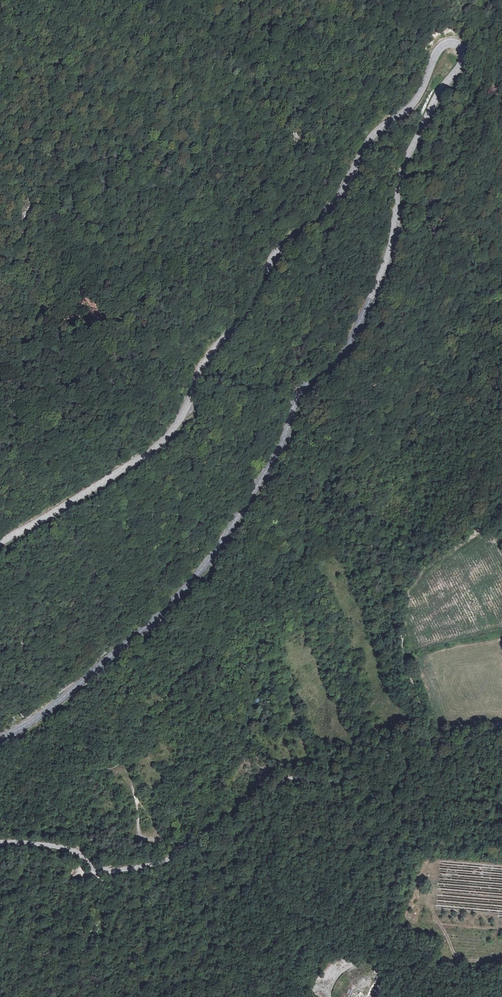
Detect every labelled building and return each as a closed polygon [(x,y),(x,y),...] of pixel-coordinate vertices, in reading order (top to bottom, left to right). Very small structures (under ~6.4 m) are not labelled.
[(262,699),(255,695),(248,706),(254,710),(262,699)] [(369,987),(370,975),(357,974),(357,986),(369,987)] [(355,987),(350,984),(346,994),(352,996),(355,987)]
